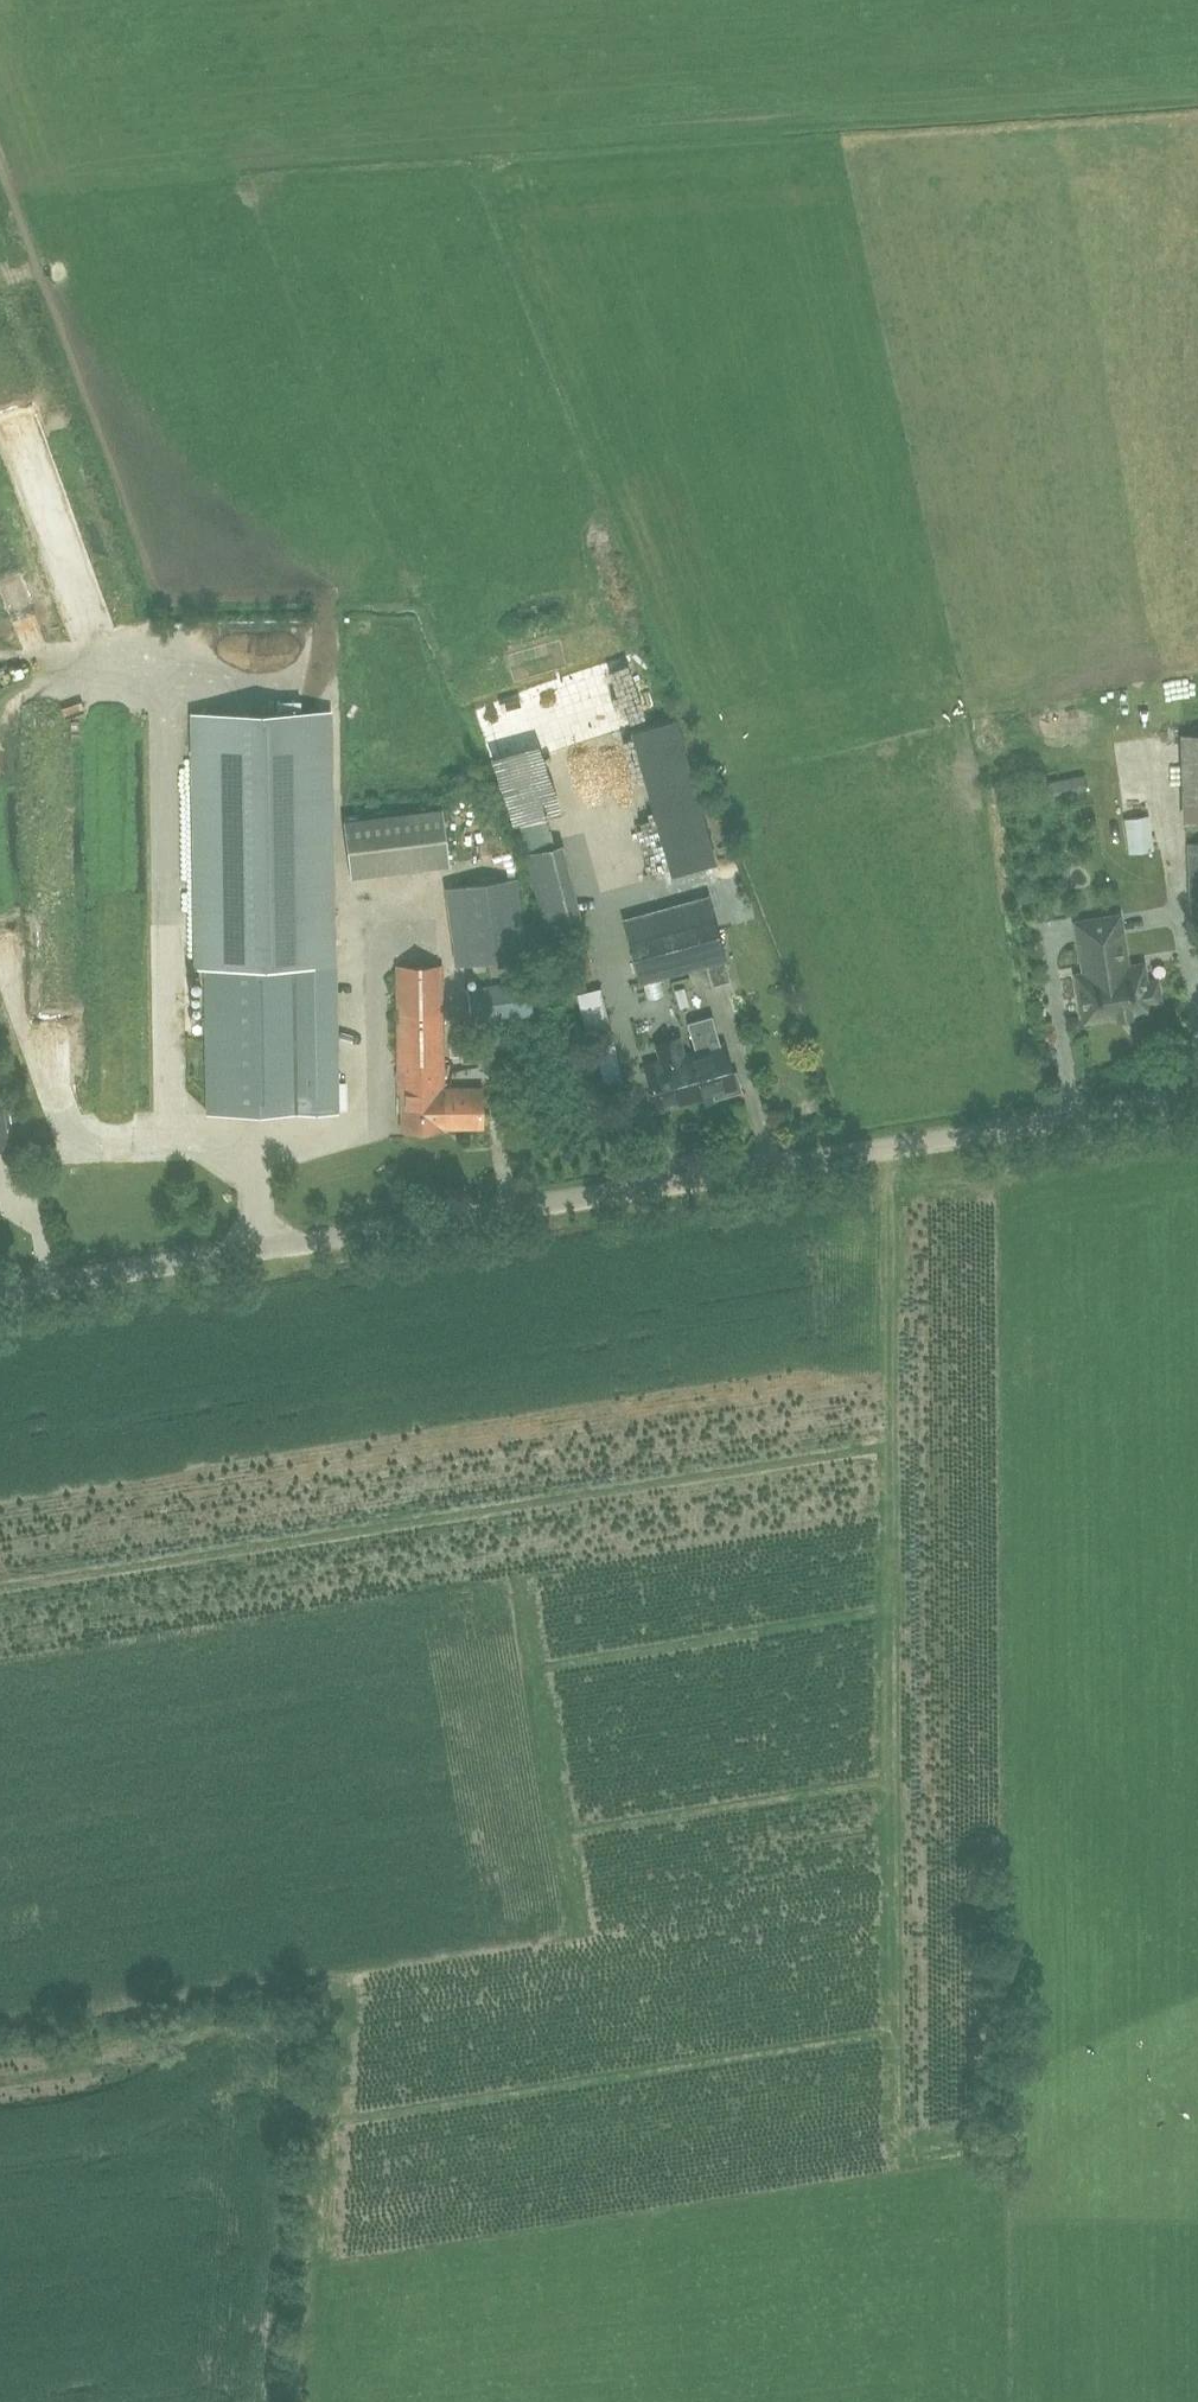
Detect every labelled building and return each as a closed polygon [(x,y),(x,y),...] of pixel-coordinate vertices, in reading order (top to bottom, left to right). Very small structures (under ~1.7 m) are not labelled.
[(1076,707),(1081,730),(1092,728),(1087,705),(1076,707)] [(206,965),(209,1113),(335,1110),(326,710),(188,713),(193,966),(206,965)] [(655,760),(679,757),(676,732),(651,735),(655,760)] [(1185,821),(1197,820),(1197,735),(1183,735),(1185,821)] [(1083,774),(1049,779),(1051,794),(1085,790),(1083,774)] [(347,809),(357,877),(461,863),(453,805),(436,807),(434,797),(347,809)] [(1152,815),(1128,819),(1132,853),(1157,850),(1152,815)] [(1197,900),(1197,843),(1188,844),(1190,900),(1197,900)] [(535,852),(556,932),(587,924),(567,844),(535,852)] [(452,886),(457,964),(529,959),(524,881),(452,886)] [(624,918),(630,940),(633,952),(641,982),(706,964),(725,959),(717,929),(714,917),(708,894),(624,918)] [(1076,924),(1078,932),(1085,975),(1077,977),(1084,1019),(1116,1014),(1117,1018),(1131,1016),(1130,1011),(1150,1008),(1149,1004),(1160,1002),(1156,983),(1146,984),(1143,966),(1127,968),(1118,917),(1076,924)] [(395,966),(397,1071),(397,1095),(401,1095),(401,1131),(440,1130),(440,1128),(481,1127),(481,1088),(443,1087),(441,965),(395,966)] [(529,979),(501,983),(467,988),(471,1023),(533,1015),(529,979)] [(689,1078),(694,1095),(695,1099),(713,1094),(715,1099),(741,1092),(736,1073),(732,1074),(724,1046),(721,1046),(713,1016),(688,1023),(696,1053),(690,1054),(696,1076),(689,1078)] [(646,1066),(656,1105),(694,1095),(689,1078),(696,1076),(690,1054),(684,1056),(679,1038),(658,1043),(663,1062),(646,1066)] [(15,1106),(0,1108),(0,1150),(10,1148),(6,1124),(18,1122),(15,1106)]
